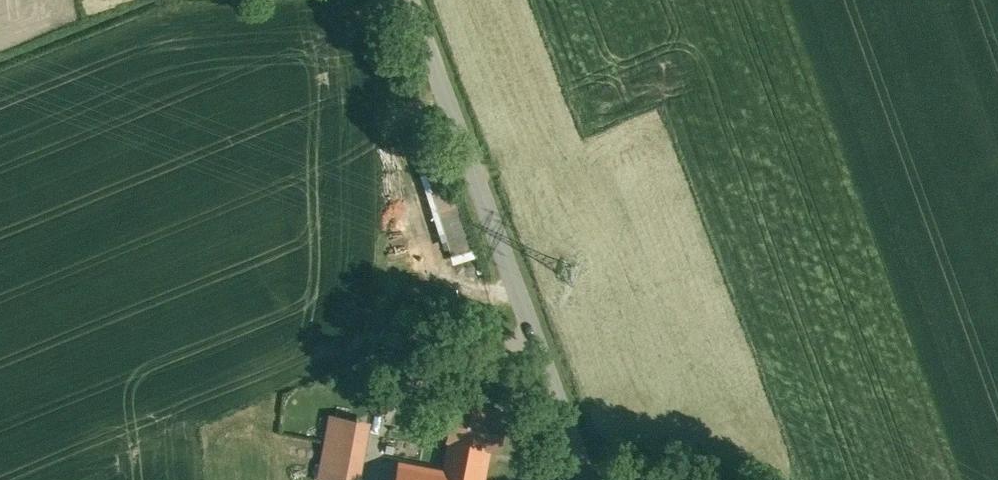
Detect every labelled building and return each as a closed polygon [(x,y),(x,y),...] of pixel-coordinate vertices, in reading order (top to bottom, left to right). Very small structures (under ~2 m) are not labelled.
[(421,173),(440,240),(449,237),(453,252),(468,248),(468,246),(469,246),(446,166),(421,173)] [(456,403),(449,439),(452,439),(445,473),(444,479),(481,479),(488,446),(498,448),(505,412),(456,403)] [(368,424),(330,416),(317,479),(357,479),(368,424)] [(400,464),(397,479),(444,479),(445,473),(400,464)]
